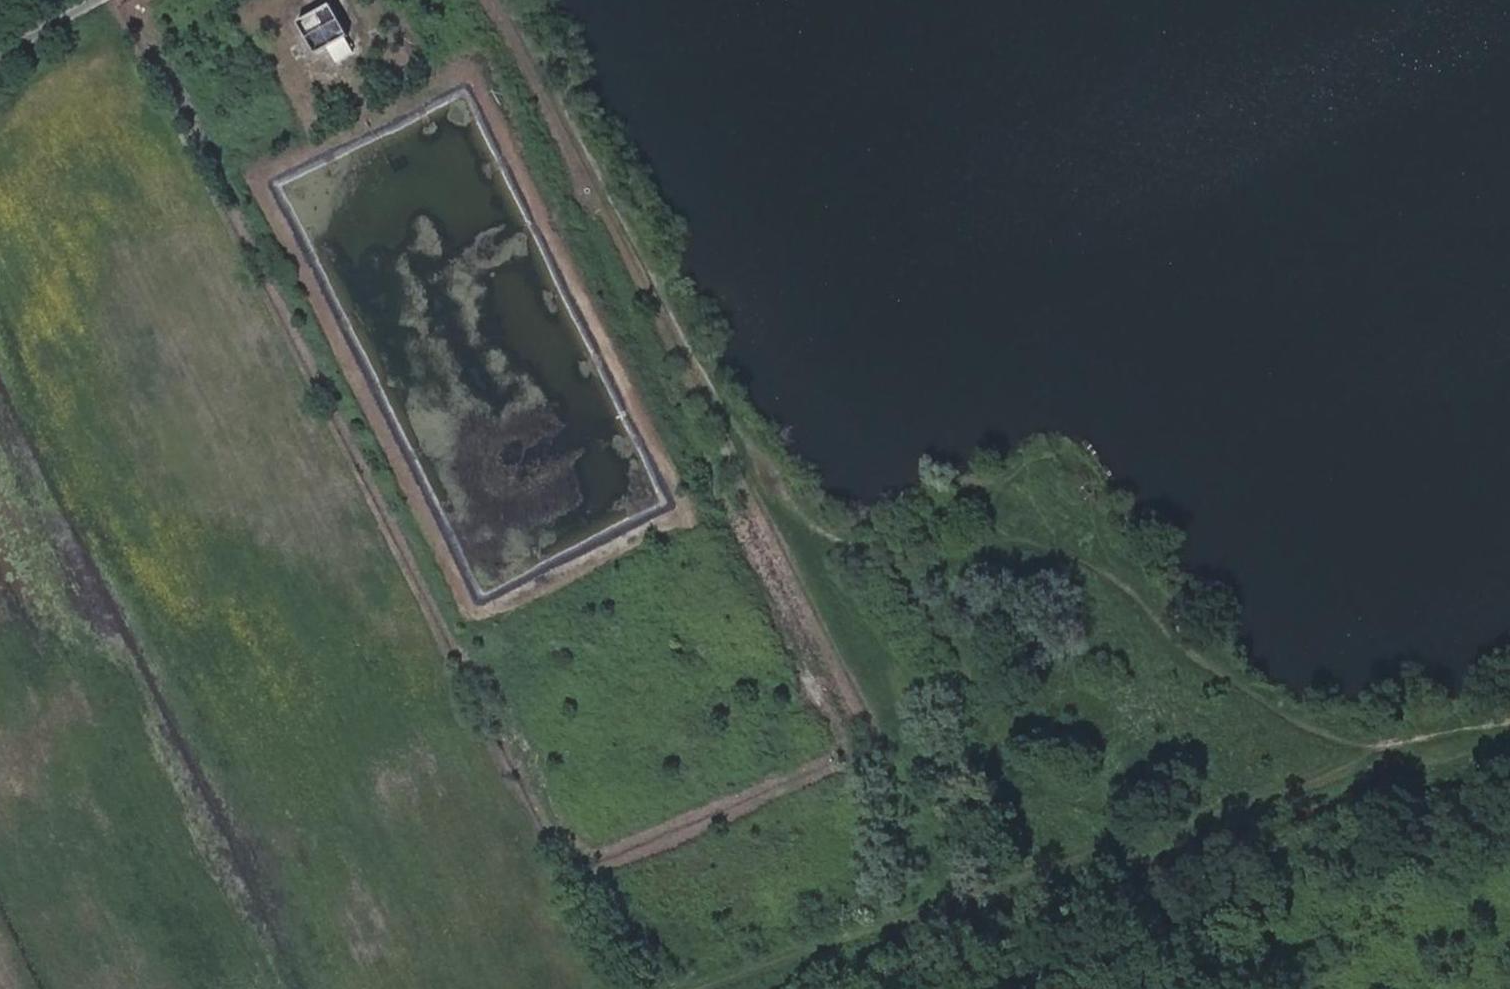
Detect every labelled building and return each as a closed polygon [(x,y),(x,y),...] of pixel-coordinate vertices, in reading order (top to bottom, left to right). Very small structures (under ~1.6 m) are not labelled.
[(333,45),(339,58),(358,49),(335,2),(302,18),(319,52),(333,45)]
